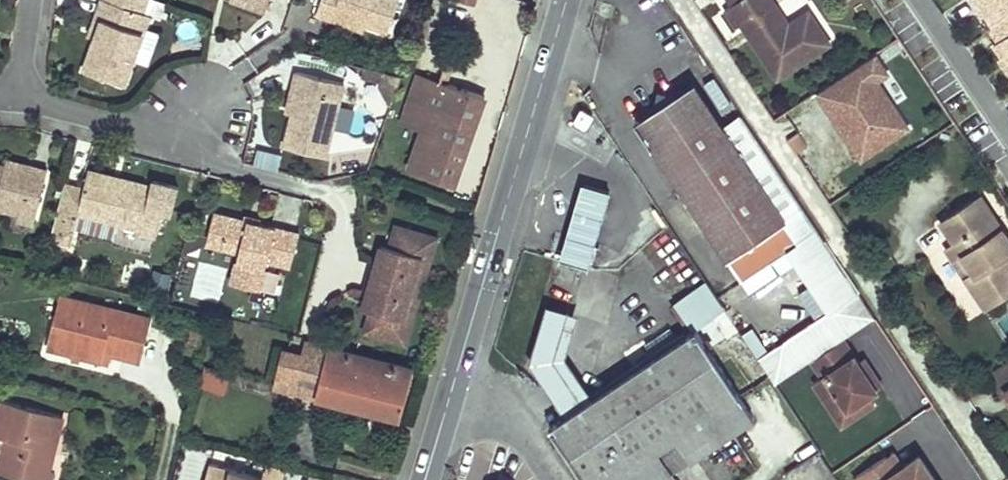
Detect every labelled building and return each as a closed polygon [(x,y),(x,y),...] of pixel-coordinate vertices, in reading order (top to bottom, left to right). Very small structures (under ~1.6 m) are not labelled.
[(105,0),(103,0),(98,14),(104,16),(96,39),(84,72),(125,87),(150,15),(144,13),(105,0)] [(144,13),(148,0),(105,0),(144,13)] [(266,12),(270,0),(232,0),(266,12)] [(317,15),(333,20),(336,14),(368,25),(389,32),(400,0),(322,0),(317,15)] [(835,43),(814,12),(792,26),(775,0),(744,0),(734,7),(728,11),(740,28),(746,25),(782,79),(835,43)] [(978,10),(982,7),(986,14),(995,26),(991,29),(999,41),(995,44),(1003,56),(1007,63),(1007,0),(971,0),(978,10)] [(982,7),(978,10),(982,16),(986,14),(982,7)] [(104,16),(98,14),(90,37),(96,39),(104,16)] [(333,20),(365,32),(368,25),(336,14),(333,20)] [(150,62),(157,32),(148,30),(141,59),(150,62)] [(814,90),(859,162),(913,128),(882,80),(893,74),(878,50),(814,90)] [(1003,56),(999,58),(1004,66),(1007,64),(1007,63),(1003,56)] [(383,82),(385,73),(366,68),(364,78),(383,82)] [(345,84),(297,72),(293,88),(300,90),(293,114),(285,147),(326,158),(345,84)] [(402,78),(385,73),(383,82),(394,103),(402,78)] [(482,100),(418,79),(413,95),(407,94),(406,99),(410,101),(403,121),(416,125),(416,124),(425,127),(412,169),(454,184),(482,100)] [(696,82),(677,94),(658,92),(654,109),(647,140),(689,202),(695,197),(713,223),(706,228),(741,280),(791,247),(802,240),(787,218),(804,207),(744,117),(727,128),(696,82)] [(300,90),(293,88),(287,113),(293,114),(300,90)] [(654,109),(635,121),(647,140),(654,109)] [(31,167),(7,160),(5,167),(30,173),(31,167)] [(48,171),(31,167),(30,173),(5,167),(0,165),(0,210),(19,215),(35,219),(48,171)] [(85,189),(65,184),(50,242),(71,248),(80,214),(141,229),(140,234),(157,238),(163,212),(172,214),(179,188),(153,181),(151,187),(120,179),(118,184),(111,182),(113,177),(89,171),(85,189)] [(582,187),(560,262),(588,269),(610,195),(582,187)] [(695,197),(689,202),(706,228),(713,223),(695,197)] [(942,223),(955,244),(973,273),(965,277),(985,307),(1007,291),(1007,260),(1004,254),(1007,252),(1007,241),(980,198),(942,223)] [(860,292),(804,207),(787,218),(802,240),(791,247),(833,310),(860,292)] [(249,222),(215,213),(209,236),(225,239),(222,248),(240,252),(232,284),(260,291),(268,261),(270,254),(275,256),(274,262),(292,267),(300,235),(255,224),(254,228),(248,226),(249,222)] [(16,226),(32,230),(35,219),(19,215),(16,226)] [(429,260),(435,238),(394,226),(388,247),(383,263),(375,261),(370,277),(366,292),(374,295),(369,311),(363,332),(404,344),(411,322),(401,319),(410,288),(419,257),(429,260)] [(225,239),(209,236),(207,244),(222,248),(225,239)] [(380,244),(375,261),(383,263),(388,247),(380,244)] [(955,244),(947,250),(965,277),(973,273),(955,244)] [(206,255),(233,264),(236,255),(209,245),(206,255)] [(420,291),(429,260),(419,257),(410,288),(420,291)] [(530,362),(566,416),(595,397),(567,356),(593,270),(588,269),(560,262),(530,362)] [(678,301),(696,329),(726,309),(707,281),(678,301)] [(411,322),(420,291),(410,288),(401,319),(411,322)] [(374,295),(366,292),(361,308),(369,311),(374,295)] [(877,318),(860,292),(833,310),(759,359),(776,385),(813,361),(844,340),(877,318)] [(151,320),(61,297),(54,323),(62,325),(56,350),(101,362),(107,344),(113,345),(142,352),(151,320)] [(62,325),(54,323),(48,348),(56,350),(62,325)] [(653,358),(680,340),(671,328),(645,345),(653,358)] [(552,425),(588,479),(677,479),(671,472),(755,417),(696,329),(680,340),(653,358),(595,397),(566,416),(552,425)] [(200,333),(192,331),(189,342),(198,344),(200,333)] [(860,364),(844,340),(813,361),(824,378),(816,383),(838,417),(850,409),(855,417),(876,404),(870,395),(883,387),(870,368),(865,371),(860,364)] [(414,370),(308,343),(305,356),(298,385),(318,390),(316,397),(402,419),(414,370)] [(113,345),(107,344),(101,362),(109,364),(113,345)] [(305,356),(286,352),(277,387),(316,397),(318,390),(298,385),(305,356)] [(870,368),(865,360),(860,364),(865,371),(870,368)] [(994,372),(991,373),(1006,395),(1007,393),(1007,363),(994,372)] [(227,375),(207,371),(203,384),(223,390),(227,375)] [(1,400),(0,404),(0,437),(7,439),(0,466),(0,472),(30,479),(39,479),(46,452),(53,453),(63,417),(1,400)] [(855,417),(850,409),(838,417),(843,425),(855,417)] [(918,449),(899,460),(893,449),(854,471),(860,479),(936,479),(918,449)] [(46,452),(39,479),(46,479),(53,453),(46,452)] [(284,468),(264,463),(260,478),(208,463),(204,479),(281,479),(284,468)]
